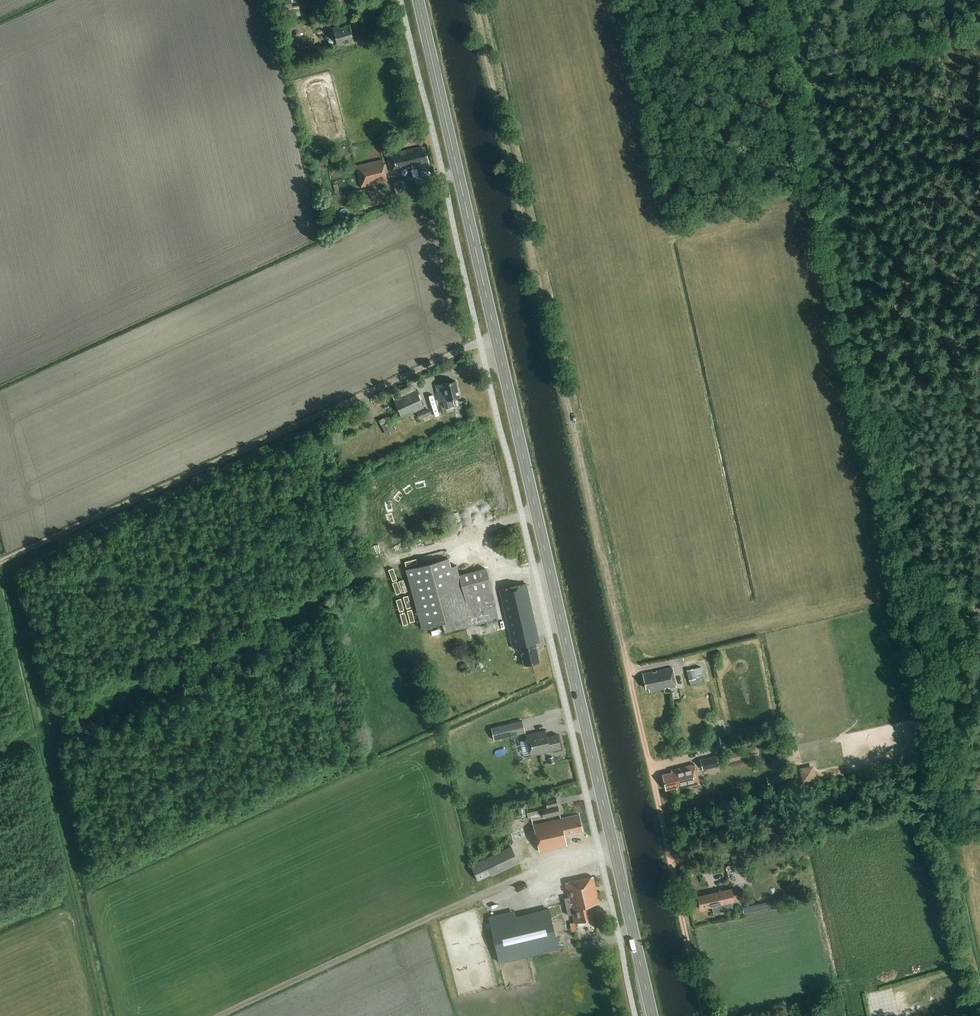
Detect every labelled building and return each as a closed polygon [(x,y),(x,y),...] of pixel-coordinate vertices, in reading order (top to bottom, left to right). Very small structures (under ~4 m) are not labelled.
[(299,17),(297,7),(284,9),(286,19),(299,17)] [(354,34),(352,34),(349,25),(339,28),(338,26),(332,28),(337,45),(353,40),(353,39),(354,38),(354,34)] [(422,147),(387,155),(391,172),(412,167),(412,169),(429,165),(428,161),(425,150),(422,151),(422,147)] [(382,160),(355,166),(361,188),(387,181),(382,160)] [(394,179),(397,194),(416,189),(412,174),(394,179)] [(455,381),(434,386),(438,403),(442,402),(444,410),(452,408),(450,400),(459,398),(455,381)] [(402,418),(424,408),(416,390),(394,400),(402,418)] [(420,420),(430,415),(428,409),(417,413),(420,420)] [(379,418),(384,434),(394,431),(388,414),(379,418)] [(486,568),(459,575),(456,566),(451,567),(449,559),(451,558),(450,558),(405,570),(421,628),(428,626),(431,637),(497,620),(498,618),(495,605),(495,604),(495,600),(486,568)] [(539,662),(535,644),(539,643),(526,584),(500,590),(513,649),(520,647),(524,665),(539,662)] [(669,688),(676,686),(672,668),(656,671),(656,672),(653,673),(653,672),(643,674),(646,689),(649,688),(650,692),(665,689),(665,688),(668,687),(669,688)] [(685,672),(689,687),(705,684),(701,668),(685,672)] [(494,741),(526,733),(522,720),(491,728),(494,741)] [(561,749),(558,735),(547,737),(546,730),(526,735),(531,756),(561,749)] [(721,746),(730,744),(728,733),(718,735),(721,746)] [(745,757),(743,748),(723,753),(726,762),(745,757)] [(701,771),(717,767),(714,757),(698,761),(701,771)] [(799,766),(801,781),(816,779),(814,764),(799,766)] [(676,789),(691,786),(698,784),(694,765),(671,770),(672,773),(662,775),(666,790),(676,787),(676,789)] [(543,819),(560,815),(556,799),(545,801),(546,808),(541,809),(543,819)] [(528,819),(541,816),(540,810),(527,813),(528,819)] [(578,814),(561,819),(544,823),(533,825),(539,852),(567,845),(564,835),(582,831),(578,814)] [(734,869),(746,865),(740,841),(729,844),(732,858),(733,865),(725,867),(728,883),(736,881),(734,869)] [(511,847),(483,859),(471,865),(478,881),(490,875),(491,877),(519,863),(511,847)] [(568,916),(573,915),(574,922),(594,918),(591,906),(599,903),(593,877),(565,883),(569,897),(564,898),(567,911),(568,916)] [(732,902),(734,902),(731,890),(729,890),(697,897),(700,909),(712,906),(713,913),(732,909),(731,902),(732,902)] [(496,902),(498,909),(512,904),(510,898),(496,902)] [(775,900),(742,908),(744,915),(777,907),(775,900)] [(490,923),(498,957),(499,962),(558,949),(549,909),(513,918),(512,912),(489,917),(490,923)] [(563,933),(561,923),(555,924),(557,934),(563,933)]
